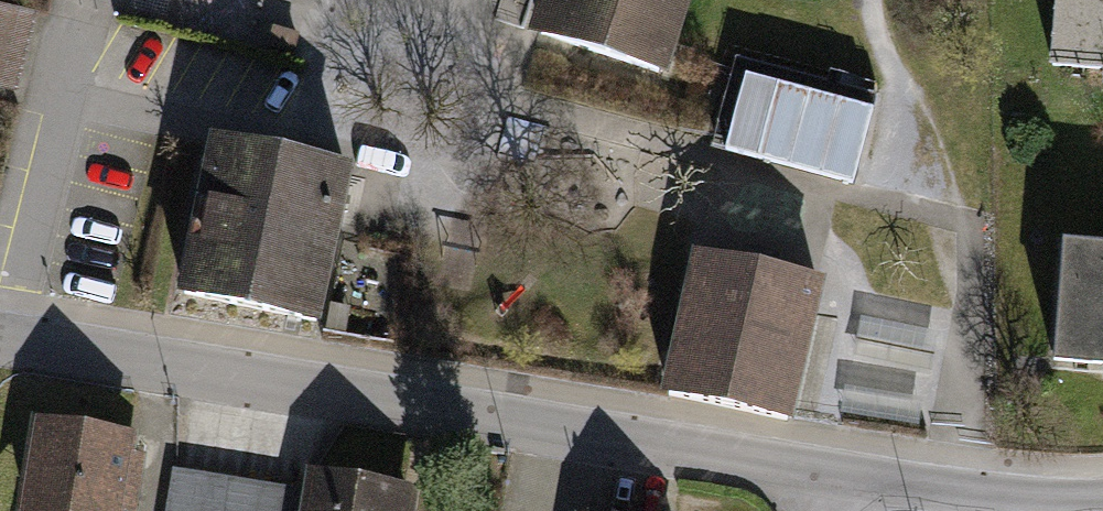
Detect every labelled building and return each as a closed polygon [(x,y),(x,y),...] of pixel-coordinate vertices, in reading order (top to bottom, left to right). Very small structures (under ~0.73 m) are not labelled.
[(533,26),(667,68),(689,0),(541,0),(533,26)] [(1052,62),(1102,66),(1102,0),(1057,0),(1052,62)] [(11,91),(32,12),(0,3),(0,89),(11,91)] [(272,26),(267,47),(294,54),(299,33),(272,26)] [(350,163),(206,132),(173,289),(316,320),(350,163)] [(1063,237),(1053,359),(1102,363),(1102,240),(1063,237)] [(821,276),(691,249),(661,389),(791,417),(821,276)] [(862,316),(856,348),(929,364),(936,332),(862,316)] [(926,385),(850,369),(843,401),(920,417),(926,385)] [(29,415),(13,510),(134,510),(143,454),(131,452),(134,432),(29,415)] [(305,464),(300,488),(297,510),(413,510),(418,484),(305,464)] [(170,466),(162,510),(222,510),(228,476),(170,466)] [(228,476),(222,510),(297,510),(300,488),(228,476)]
